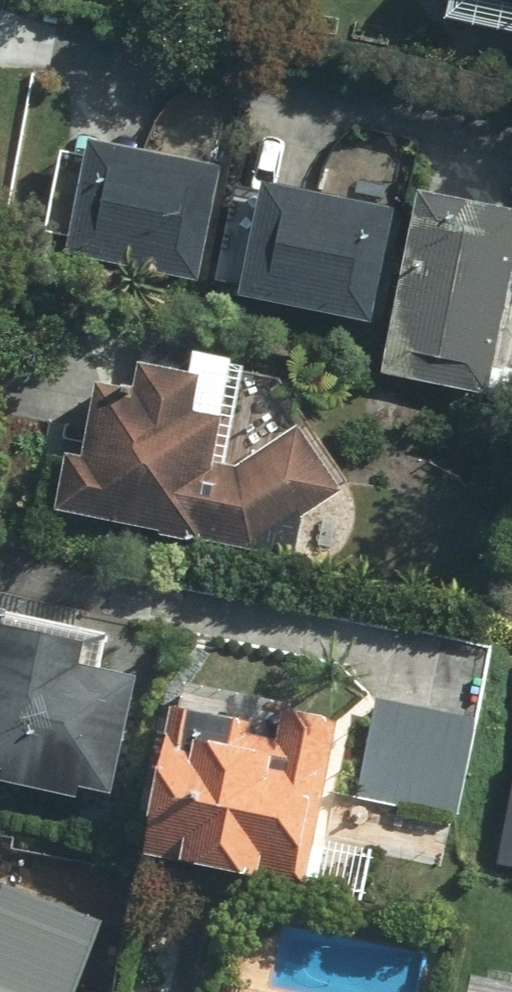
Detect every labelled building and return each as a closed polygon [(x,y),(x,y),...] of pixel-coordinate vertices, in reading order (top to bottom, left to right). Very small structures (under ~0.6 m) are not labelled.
[(458,50),(511,60),(511,0),(468,0),(458,50)] [(230,174),(86,146),(64,252),(209,281),(230,174)] [(400,209),(264,182),(240,303),(376,330),(400,209)] [(416,191),(388,380),(495,396),(511,280),(511,205),(416,191)] [(69,461),(58,514),(296,556),(302,525),(346,496),(275,389),(258,400),(241,374),(198,365),(195,379),(146,368),(141,393),(107,386),(90,466),(69,461)] [(0,625),(0,786),(117,806),(138,678),(80,668),(85,639),(0,625)] [(178,691),(151,853),(187,859),(186,870),(260,882),(262,871),(310,879),(336,717),(178,691)] [(473,719),(390,711),(380,810),(463,819),(473,719)] [(495,856),(511,860),(511,777),(495,856)] [(0,894),(0,991),(84,991),(105,929),(0,894)]
